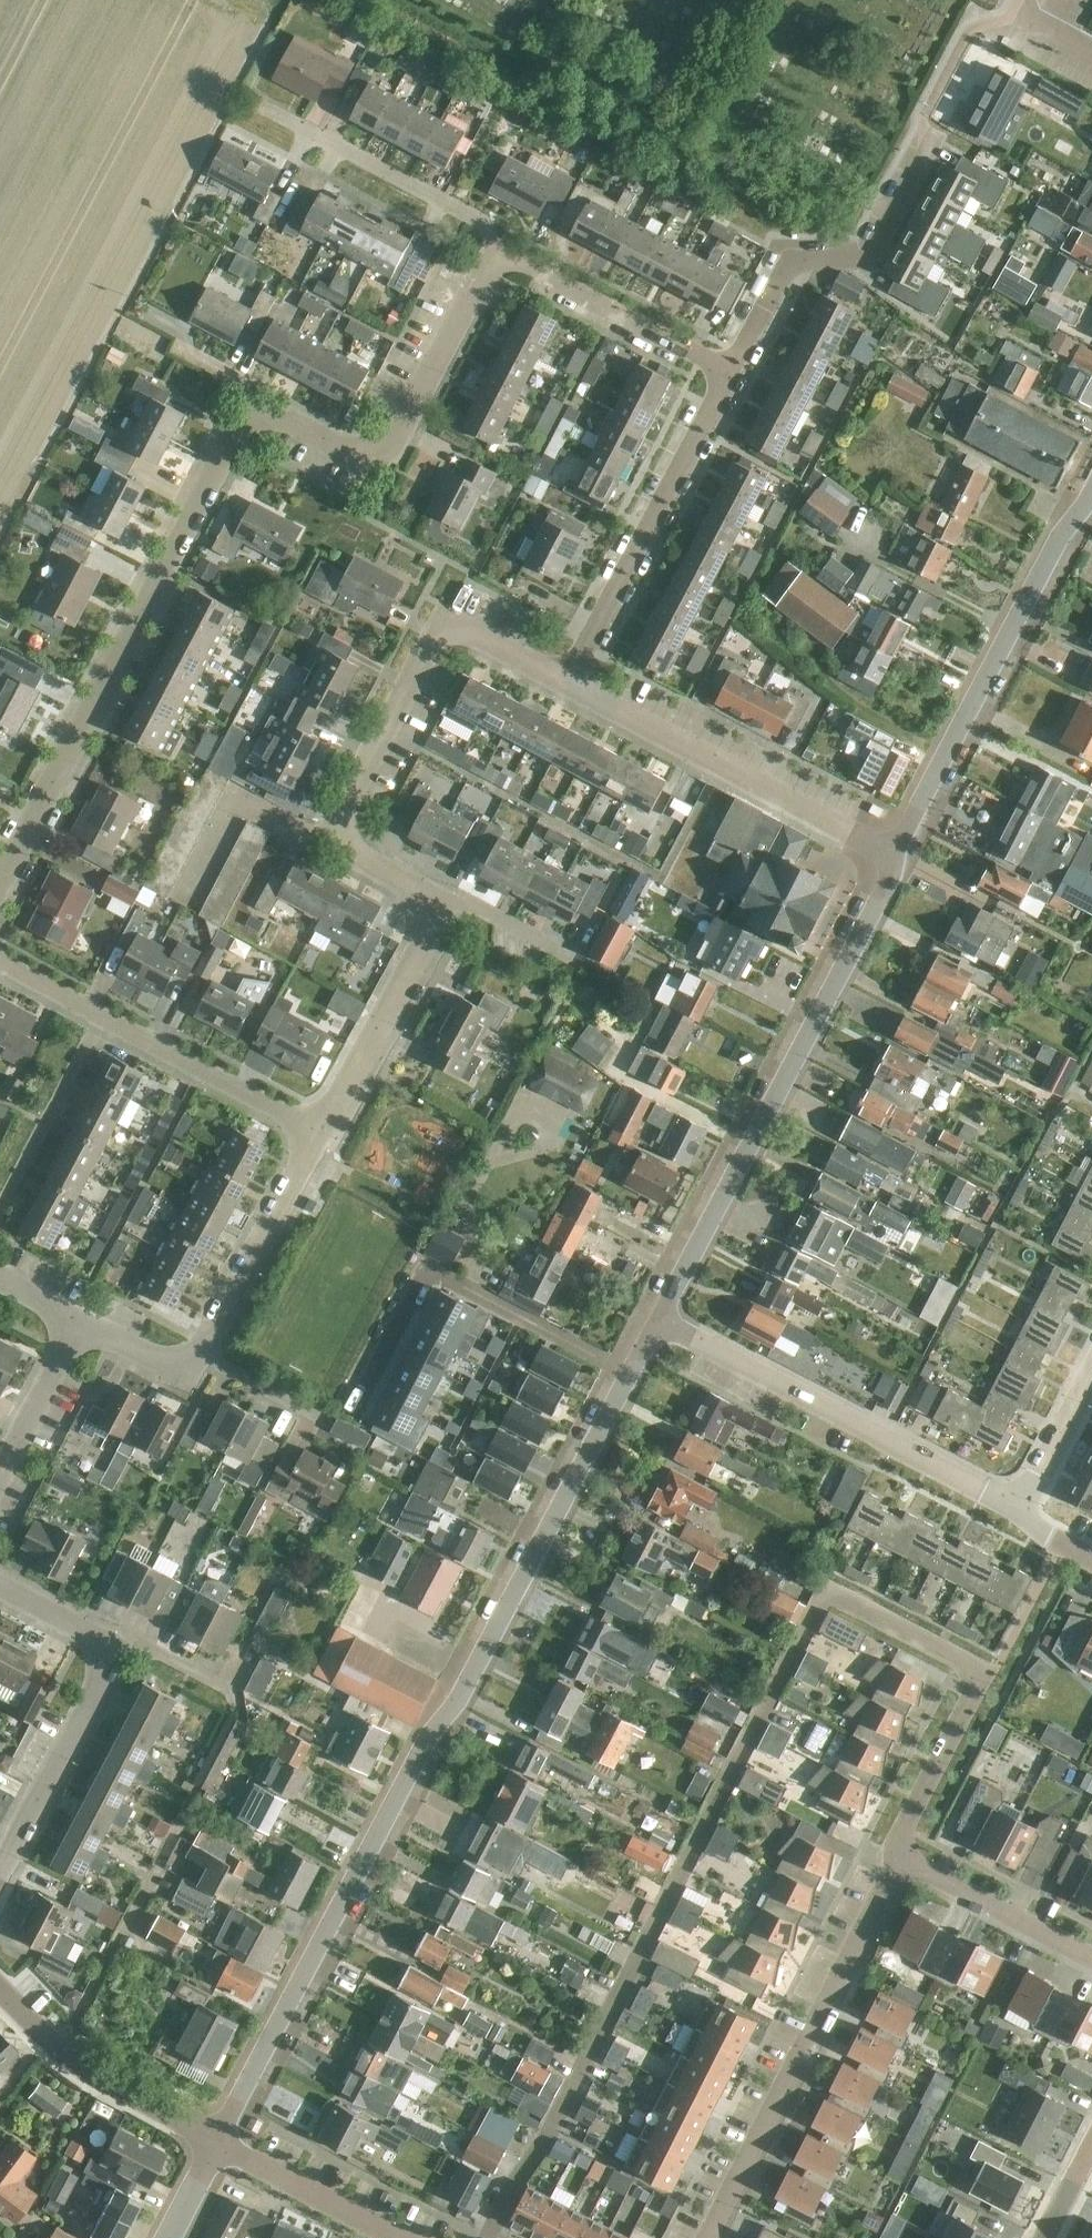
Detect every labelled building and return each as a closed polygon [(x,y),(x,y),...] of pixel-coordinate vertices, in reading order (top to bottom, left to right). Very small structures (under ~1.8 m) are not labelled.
[(353,25),(347,38),(366,47),(372,34),(370,33),(371,31),(359,26),(358,27),(353,25)] [(336,63),(319,55),(321,51),(296,38),(275,77),(317,99),(323,87),(337,94),(353,63),(340,56),(336,63)] [(407,70),(413,60),(402,54),(397,65),(407,70)] [(419,77),(425,66),(413,60),(407,70),(419,77)] [(357,67),(351,78),(368,87),(370,81),(373,76),(357,67)] [(996,68),(965,127),(996,143),(1027,85),(996,68)] [(1044,78),(1035,93),(1054,104),(1063,89),(1044,78)] [(454,95),(460,84),(449,79),(444,90),(454,95)] [(376,130),(395,94),(370,81),(368,87),(351,117),(376,130)] [(466,102),(472,91),(460,84),(454,95),(466,102)] [(399,143),(418,106),(395,94),(376,130),(399,143)] [(423,155),(442,119),(418,106),(399,143),(423,155)] [(442,119),(423,155),(447,168),(466,132),(442,119)] [(569,152),(576,138),(563,132),(559,130),(554,139),(558,141),(555,146),(569,152)] [(254,217),(268,225),(282,198),(269,191),(279,171),(227,143),(211,173),(263,201),(254,217)] [(597,148),(591,159),(592,159),(593,160),(594,160),(595,160),(596,160),(597,160),(598,160),(599,160),(600,160),(602,160),(603,159),(604,159),(605,158),(605,157),(606,157),(607,156),(608,155),(608,154),(597,148)] [(575,179),(558,170),(531,156),(525,166),(510,158),(491,193),(511,203),(513,199),(539,213),(547,198),(561,206),(575,179)] [(928,191),(963,210),(970,196),(994,209),(1009,182),(962,156),(955,170),(943,164),(928,191)] [(1014,165),(1010,172),(1020,177),(1024,170),(1014,165)] [(626,187),(632,176),(620,170),(614,181),(626,187)] [(1026,171),(1021,180),(1037,189),(1042,179),(1026,171)] [(626,187),(637,193),(643,182),(632,176),(626,187)] [(1089,180),(1078,200),(1059,190),(1057,192),(1086,207),(1091,210),(1091,182),(1089,180)] [(1030,200),(1037,203),(1043,193),(1035,189),(1030,200)] [(956,223),(963,210),(928,191),(914,218),(979,254),(987,240),(956,223)] [(1091,210),(1086,207),(1057,192),(1049,207),(1091,231),(1091,210)] [(325,242),(344,205),(322,193),(316,204),(302,197),(284,230),(298,237),(302,230),(325,242)] [(673,213),(679,201),(667,195),(661,207),(673,213)] [(594,247),(613,211),(589,199),(570,234),(594,247)] [(673,213),(683,218),(689,207),(679,201),(673,213)] [(348,253),(367,216),(344,205),(325,242),(348,253)] [(1028,225),(1050,238),(1061,219),(1039,207),(1028,225)] [(618,259),(637,224),(613,211),(594,247),(618,259)] [(370,265),(390,228),(367,216),(348,253),(370,265)] [(972,267),(979,254),(914,218),(900,245),(934,263),(941,250),(972,267)] [(719,237),(725,226),(715,221),(709,232),(719,237)] [(641,272),(660,236),(637,224),(618,259),(641,272)] [(719,237),(731,243),(737,232),(725,226),(719,237)] [(390,228),(370,265),(392,277),(388,284),(403,292),(420,260),(406,252),(412,240),(390,228)] [(1073,229),(1064,245),(1073,250),(1071,254),(1091,266),(1091,239),(1073,229)] [(242,235),(234,248),(249,256),(257,243),(242,235)] [(1022,235),(1010,255),(1011,255),(1006,263),(1014,267),(1018,260),(1019,260),(1023,254),(1022,253),(1030,240),(1022,235)] [(665,284),(684,249),(660,236),(641,272),(665,284)] [(926,277),(934,263),(900,245),(885,272),(896,279),(889,292),(935,318),(950,290),(926,277)] [(731,274),(717,267),(725,251),(715,246),(707,261),(688,297),(712,310),(714,306),(730,314),(747,283),(746,282),(745,282),(731,275),(731,274)] [(998,264),(1004,252),(995,247),(988,259),(998,264)] [(707,261),(684,249),(665,284),(688,297),(707,261)] [(988,259),(982,271),(991,276),(998,264),(988,259)] [(1004,266),(992,288),(1025,307),(1038,285),(1004,266)] [(866,285),(841,272),(831,290),(856,303),(866,285)] [(325,296),(330,287),(320,281),(315,290),(325,296)] [(325,296),(335,302),(340,292),(330,287),(325,296)] [(244,324),(258,331),(276,297),(263,290),(251,312),(209,289),(192,321),(234,343),(244,324)] [(311,312),(317,301),(304,294),(298,305),(311,312)] [(811,320),(842,337),(856,312),(825,295),(811,320)] [(1050,300),(1045,308),(1062,318),(1062,319),(1074,325),(1079,316),(1050,300)] [(317,301),(311,312),(322,318),(328,306),(317,301)] [(1045,308),(1036,303),(1027,318),(1054,333),(1062,319),(1062,318),(1045,308)] [(514,329),(545,346),(558,321),(527,304),(514,329)] [(386,322),(396,328),(403,314),(394,309),(386,322)] [(434,331),(439,321),(419,310),(414,320),(434,331)] [(1013,319),(1002,312),(993,329),(1004,336),(1013,319)] [(358,337),(364,326),(351,319),(345,330),(358,337)] [(282,368),(300,333),(276,320),(257,355),(282,368)] [(830,361),(842,337),(811,320),(799,344),(830,361)] [(364,326),(358,337),(369,343),(375,331),(364,326)] [(533,370),(545,346),(514,329),(501,354),(533,370)] [(305,381),(324,345),(300,333),(282,368),(305,381)] [(857,344),(868,350),(874,339),(863,333),(857,344)] [(1065,355),(1072,342),(1058,335),(1051,348),(1065,355)] [(605,336),(597,351),(608,357),(616,342),(605,336)] [(1036,372),(1042,361),(1043,360),(1007,340),(1001,351),(1007,355),(1007,356),(1006,356),(993,382),(1007,390),(1007,391),(1024,400),(1038,373),(1036,372)] [(817,385),(830,361),(799,344),(786,369),(817,385)] [(862,362),(868,350),(857,344),(851,356),(862,362)] [(328,393),(347,358),(324,345),(305,381),(328,393)] [(127,354),(113,346),(107,358),(121,366),(127,354)] [(1080,347),(1072,361),(1091,372),(1091,354),(1080,347)] [(583,365),(589,353),(578,348),(572,359),(583,365)] [(980,349),(976,358),(989,365),(994,357),(980,349)] [(520,394),(533,370),(501,354),(488,378),(520,394)] [(600,374),(606,362),(596,357),(589,368),(600,374)] [(347,358),(328,393),(353,406),(371,371),(347,358)] [(577,377),(583,365),(572,359),(566,371),(577,377)] [(626,390),(657,406),(671,379),(640,363),(626,390)] [(947,379),(922,363),(915,374),(930,384),(931,383),(941,389),(947,379)] [(1091,404),(1091,377),(1071,365),(1058,389),(1091,407),(1091,404)] [(594,386),(600,374),(589,368),(583,380),(594,386)] [(804,409),(817,385),(786,369),(773,393),(804,409)] [(847,370),(843,378),(851,382),(855,374),(847,370)] [(930,392),(895,374),(887,389),(922,408),(930,392)] [(140,423),(172,440),(185,414),(165,403),(171,393),(139,376),(133,387),(153,397),(140,423)] [(507,418),(520,394),(488,378),(476,402),(507,418)] [(831,393),(842,399),(848,387),(837,382),(831,393)] [(1081,444),(970,384),(955,413),(948,410),(943,419),(950,423),(946,430),(1057,489),(1081,444)] [(644,432),(657,406),(626,390),(613,416),(644,432)] [(791,433),(804,409),(773,393),(760,417),(791,433)] [(836,411),(842,399),(831,393),(825,405),(836,411)] [(564,402),(552,396),(546,408),(557,414),(564,402)] [(494,444),(507,418),(476,402),(463,427),(494,444)] [(564,417),(575,423),(581,411),(570,405),(564,417)] [(633,453),(644,432),(613,416),(602,437),(633,453)] [(568,436),(575,423),(564,417),(557,430),(568,436)] [(778,459),(791,433),(760,417),(747,442),(778,459)] [(545,438),(551,427),(540,421),(533,433),(545,438)] [(159,465),(172,440),(140,423),(127,448),(107,438),(101,449),(132,465),(138,454),(159,465)] [(97,429),(91,440),(101,445),(107,435),(97,429)] [(562,447),(568,436),(557,430),(551,442),(562,447)] [(806,441),(817,447),(823,436),(812,431),(806,441)] [(538,450),(545,438),(533,433),(527,444),(538,450)] [(620,478),(633,453),(602,437),(589,461),(620,478)] [(810,460),(817,447),(806,441),(799,454),(810,460)] [(556,459),(562,447),(551,442),(545,454),(556,459)] [(126,477),(132,465),(101,449),(95,460),(115,470),(101,496),(133,513),(146,487),(126,477)] [(953,485),(977,497),(992,468),(968,456),(953,485)] [(430,510),(461,526),(481,488),(486,491),(495,472),(468,458),(459,476),(442,466),(435,479),(443,484),(430,510)] [(607,502),(620,478),(589,461),(577,485),(568,481),(564,490),(591,504),(595,496),(607,502)] [(723,487),(754,504),(767,479),(736,462),(723,487)] [(800,512),(833,536),(850,512),(817,489),(825,476),(814,468),(806,483),(816,490),(800,512)] [(542,500),(550,483),(530,474),(522,491),(542,500)] [(965,522),(977,497),(953,485),(941,510),(965,522)] [(741,527),(754,504),(723,487),(710,511),(741,527)] [(120,538),(133,513),(101,496),(88,521),(69,511),(64,521),(95,538),(101,527),(120,538)] [(769,512),(780,518),(786,506),(775,500),(769,512)] [(268,547),(286,556),(301,528),(252,503),(242,522),(228,514),(211,548),(225,555),(236,534),(267,550),(268,547)] [(941,510),(935,507),(927,503),(916,525),(926,530),(954,544),(965,522),(941,510)] [(29,510),(22,523),(35,529),(42,516),(29,510)] [(728,552),(741,527),(710,511),(697,536),(728,552)] [(774,529),(780,518),(769,512),(763,524),(774,529)] [(892,515),(888,521),(890,529),(896,533),(903,523),(892,515)] [(526,560),(558,577),(571,551),(580,555),(587,542),(547,521),(526,560)] [(906,537),(911,527),(903,523),(898,533),(906,537)] [(950,551),(954,544),(926,530),(923,536),(950,551)] [(39,605),(75,624),(101,573),(85,564),(92,551),(59,534),(51,547),(65,554),(39,605)] [(715,576),(728,552),(697,536),(684,560),(715,576)] [(951,551),(950,551),(923,536),(907,568),(934,582),(951,551)] [(750,548),(743,560),(754,566),(761,554),(750,548)] [(748,578),(754,566),(743,560),(735,555),(729,567),(748,578)] [(202,556),(193,573),(213,583),(221,566),(202,556)] [(342,591),(387,614),(402,582),(355,557),(348,573),(321,559),(305,591),(334,606),(342,591)] [(832,558),(818,577),(851,602),(857,594),(858,592),(846,583),(853,574),(832,558)] [(702,600),(715,576),(684,560),(671,584),(702,600)] [(863,560),(854,575),(853,574),(846,583),(858,592),(857,594),(866,598),(868,596),(883,604),(882,607),(914,624),(929,596),(863,560)] [(865,619),(857,614),(788,561),(762,595),(832,647),(844,631),(865,642),(867,643),(893,658),(910,628),(884,613),(875,629),(862,623),(865,619)] [(543,592),(548,582),(527,573),(523,582),(543,592)] [(690,625),(702,600),(671,584),(659,608),(690,625)] [(187,615),(223,633),(236,609),(200,590),(187,615)] [(294,614),(302,596),(296,593),(287,611),(294,614)] [(718,609),(729,614),(735,603),(724,597),(718,609)] [(677,649),(690,625),(659,608),(646,632),(677,649)] [(722,626),(729,614),(718,609),(711,621),(722,626)] [(748,641),(756,625),(735,613),(726,629),(748,641)] [(211,657),(223,633),(187,615),(175,638),(211,657)] [(292,630),(309,638),(315,627),(298,618),(292,630)] [(356,636),(339,627),(334,636),(351,645),(356,636)] [(310,671),(345,690),(358,667),(346,660),(353,648),(324,632),(318,645),(322,647),(310,671)] [(663,674),(677,649),(646,632),(632,658),(663,674)] [(250,648),(261,654),(268,642),(256,636),(250,648)] [(198,681),(211,657),(175,638),(162,662),(198,681)] [(289,670),(296,645),(276,640),(269,664),(289,670)] [(893,658),(867,643),(865,642),(851,668),(845,665),(838,678),(873,697),(893,659),(893,658)] [(692,657),(703,663),(709,652),(698,646),(692,657)] [(256,665),(261,654),(250,648),(244,660),(256,665)] [(17,735),(40,691),(21,681),(28,668),(0,654),(0,669),(5,671),(0,681),(0,726),(17,735)] [(696,675),(703,663),(692,657),(686,669),(696,675)] [(747,718),(763,689),(743,678),(748,670),(726,658),(712,684),(724,691),(718,703),(747,718)] [(185,705),(198,681),(162,662),(150,686),(185,705)] [(1081,685),(1091,690),(1091,664),(1081,685)] [(333,714),(345,690),(310,671),(297,695),(292,692),(285,705),(314,720),(321,708),(333,714)] [(497,690),(472,676),(465,673),(444,711),(451,715),(455,707),(480,720),(497,690)] [(254,674),(239,706),(257,714),(272,682),(254,674)] [(225,695),(236,701),(243,689),(231,683),(225,695)] [(173,728),(185,705),(150,686),(137,709),(173,728)] [(763,689),(747,718),(777,734),(783,723),(795,729),(809,703),(787,691),(783,699),(763,689)] [(504,733),(521,703),(497,690),(480,720),(504,733)] [(230,712),(236,701),(225,695),(219,706),(230,712)] [(1091,760),(1091,705),(1086,702),(1075,724),(1073,723),(1063,742),(1082,752),(1081,754),(1091,760)] [(528,746),(545,715),(521,703),(504,733),(528,746)] [(307,734),(314,720),(285,705),(278,719),(273,716),(261,739),(307,764),(319,740),(307,734)] [(183,734),(173,728),(137,709),(125,734),(170,758),(183,734)] [(897,739),(856,717),(846,712),(839,724),(849,729),(846,736),(867,747),(864,752),(870,755),(857,778),(891,796),(910,760),(891,750),(897,739)] [(553,759),(569,729),(545,715),(528,746),(553,759)] [(577,772),(593,742),(569,729),(553,759),(577,772)] [(200,743),(216,751),(217,751),(223,740),(217,738),(218,736),(206,730),(200,743)] [(261,739),(261,740),(258,738),(246,761),(253,765),(246,778),(247,778),(243,787),(253,792),(257,784),(286,799),(293,786),(294,787),(307,764),(261,739)] [(601,785),(618,755),(593,742),(577,772),(601,785)] [(211,762),(216,751),(200,743),(195,754),(211,762)] [(458,762),(464,751),(452,745),(446,756),(458,762)] [(805,750),(802,757),(811,762),(815,755),(805,750)] [(470,768),(476,757),(464,751),(458,762),(470,768)] [(625,798),(642,768),(618,755),(601,785),(625,798)] [(482,775),(488,764),(476,757),(470,768),(482,775)] [(495,782),(500,771),(488,764),(482,775),(495,782)] [(1059,823),(1078,787),(1039,766),(994,851),(1017,864),(1018,863),(1033,871),(1029,880),(1051,891),(1055,893),(1071,902),(1091,913),(1091,834),(1089,833),(1086,838),(1059,823)] [(147,878),(144,884),(168,896),(230,778),(209,767),(200,783),(197,781),(147,878)] [(642,768),(625,798),(650,812),(667,781),(642,768)] [(506,788),(512,777),(500,771),(495,782),(506,788)] [(506,788),(518,794),(524,783),(512,777),(506,788)] [(431,847),(451,810),(429,798),(433,791),(418,783),(401,815),(415,823),(409,835),(431,847)] [(82,855),(114,871),(124,851),(115,846),(137,802),(103,784),(88,815),(83,813),(73,832),(90,840),(82,855)] [(1076,808),(1085,813),(1091,800),(1091,787),(1088,785),(1076,808)] [(555,814),(561,803),(549,797),(544,808),(555,814)] [(702,903),(701,905),(711,910),(720,915),(730,897),(738,901),(730,916),(802,954),(839,884),(798,863),(800,858),(804,860),(812,845),(808,843),(811,838),(785,824),(736,798),(715,838),(706,855),(732,868),(711,909),(702,903)] [(555,814),(567,820),(573,810),(561,803),(555,814)] [(474,855),(491,822),(477,815),(474,822),(451,810),(431,847),(454,859),(461,848),(474,855)] [(615,818),(610,828),(622,834),(627,825),(615,818)] [(199,914),(221,925),(270,832),(248,820),(199,914)] [(503,885),(523,849),(500,837),(504,829),(491,822),(474,855),(487,861),(480,873),(503,885)] [(603,840),(609,829),(598,823),(592,834),(603,840)] [(554,844),(560,833),(549,828),(544,838),(554,844)] [(603,840),(615,846),(621,835),(609,829),(603,840)] [(632,829),(622,850),(639,858),(649,838),(632,829)] [(554,844),(564,849),(570,838),(560,833),(554,844)] [(526,897),(545,861),(523,849),(503,885),(526,897)] [(548,909),(568,873),(545,861),(526,897),(548,909)] [(320,917),(338,884),(297,862),(287,881),(273,873),(255,906),(269,913),(279,894),(320,917)] [(1051,891),(1029,880),(999,864),(995,872),(989,869),(987,872),(983,870),(977,881),(981,883),(979,887),(1019,907),(1027,891),(1046,901),(1051,891)] [(129,869),(123,880),(141,889),(143,884),(144,884),(147,878),(129,869)] [(31,926),(66,944),(93,890),(53,870),(44,889),(49,891),(31,926)] [(568,873),(548,909),(572,922),(578,911),(591,917),(608,885),(594,877),(590,885),(568,873)] [(103,890),(133,905),(141,889),(123,880),(111,874),(103,890)] [(627,920),(646,885),(628,876),(610,911),(627,920)] [(338,884),(320,917),(362,940),(352,958),(365,966),(383,933),(370,926),(380,907),(338,884)] [(1066,913),(1071,902),(1055,893),(1049,904),(1066,913)] [(958,919),(946,940),(995,966),(1015,927),(971,903),(961,921),(958,919)] [(701,905),(696,913),(716,924),(697,956),(707,962),(706,962),(740,980),(753,956),(758,958),(766,943),(718,918),(720,915),(711,910),(701,905)] [(152,926),(142,921),(147,913),(136,908),(132,915),(118,942),(130,948),(118,971),(140,983),(160,944),(146,936),(152,926)] [(247,924),(260,931),(265,921),(252,915),(247,924)] [(610,916),(589,954),(614,967),(635,929),(610,916)] [(220,946),(227,933),(220,930),(213,942),(211,941),(195,971),(210,979),(226,949),(220,946)] [(160,944),(140,983),(161,994),(174,971),(186,978),(200,952),(180,942),(175,952),(160,944)] [(925,981),(957,997),(960,999),(971,979),(987,987),(993,977),(961,960),(959,964),(939,954),(925,981)] [(1023,966),(1015,980),(1033,990),(1041,976),(1023,966)] [(303,991),(311,975),(296,967),(288,983),(303,991)] [(659,984),(643,973),(635,984),(650,995),(659,984)] [(255,1002),(253,1001),(255,998),(260,1000),(273,976),(272,975),(268,983),(245,979),(238,993),(213,980),(196,1013),(237,1035),(255,1002)] [(675,1008),(695,1018),(700,1021),(717,987),(701,979),(697,985),(691,982),(689,986),(682,983),(671,1005),(675,1007),(675,1008)] [(992,992),(1012,1003),(1019,991),(998,980),(992,992)] [(950,1010),(957,997),(925,981),(912,1006),(939,1020),(934,1030),(956,1042),(957,1041),(971,1048),(976,1038),(959,1029),(959,1030),(955,1028),(962,1016),(950,1010)] [(444,1017),(481,1038),(489,1024),(499,1029),(512,1005),(486,991),(478,1006),(457,994),(444,1017)] [(1019,1001),(1040,1012),(1041,1012),(1044,1004),(1023,993),(1019,1001)] [(266,1051),(308,1073),(328,1035),(287,1013),(293,1002),(279,994),(264,1022),(278,1030),(266,1051)] [(354,995),(345,1012),(359,1020),(368,1002),(354,995)] [(0,998),(0,1042),(5,1045),(1,1052),(22,1063),(35,1039),(23,1033),(32,1014),(0,998)] [(674,1059),(695,1018),(675,1008),(654,1049),(674,1059)] [(956,1042),(934,1030),(907,1016),(895,1038),(926,1054),(931,1044),(957,1058),(956,1062),(983,1076),(991,1060),(956,1042)] [(474,1052),(481,1038),(444,1017),(431,1042),(452,1053),(444,1067),(470,1081),(483,1057),(474,1052)] [(615,1042),(589,1024),(572,1047),(597,1066),(615,1042)] [(727,1037),(722,1048),(731,1052),(736,1041),(727,1037)] [(976,1038),(971,1048),(991,1059),(996,1049),(976,1038)] [(579,1058),(553,1044),(531,1085),(582,1112),(598,1082),(573,1069),(579,1058)] [(663,1056),(643,1045),(629,1071),(674,1095),(687,1072),(662,1059),(663,1056)] [(962,1083),(926,1064),(891,1046),(876,1074),(888,1080),(880,1096),(879,1097),(905,1111),(905,1110),(914,1093),(922,1098),(930,1082),(955,1095),(962,1083)] [(1060,1051),(1042,1086),(1062,1096),(1080,1062),(1060,1051)] [(100,1081),(130,1097),(144,1072),(113,1056),(100,1081)] [(1091,1061),(1081,1081),(1091,1087),(1091,1086),(1091,1061)] [(7,1074),(0,1088),(0,1093),(12,1100),(22,1082),(7,1074)] [(117,1122),(130,1097),(100,1081),(87,1106),(117,1122)] [(633,1138),(653,1099),(633,1088),(613,1128),(633,1138)] [(879,1097),(880,1096),(868,1090),(856,1112),(885,1128),(888,1122),(924,1141),(932,1124),(905,1110),(905,1111),(879,1097)] [(162,1114),(172,1119),(183,1099),(173,1094),(162,1114)] [(491,1096),(487,1104),(498,1110),(502,1103),(491,1096)] [(708,1130),(656,1103),(647,1121),(663,1129),(659,1137),(656,1135),(650,1147),(689,1166),(708,1130)] [(487,1104),(481,1114),(493,1120),(498,1110),(487,1104)] [(104,1147),(117,1122),(87,1106),(74,1131),(104,1147)] [(179,1121),(190,1126),(195,1118),(184,1112),(179,1121)] [(162,1140),(172,1119),(162,1114),(152,1135),(162,1140)] [(891,1169),(902,1175),(915,1150),(882,1133),(883,1131),(854,1116),(842,1140),(871,1155),(876,1145),(898,1157),(891,1169)] [(183,1139),(190,1126),(179,1121),(173,1133),(183,1139)] [(958,1136),(971,1143),(979,1129),(966,1121),(958,1136)] [(1046,1135),(1053,1139),(1060,1127),(1052,1123),(1046,1135)] [(225,1145),(258,1163),(267,1145),(235,1127),(225,1145)] [(945,1130),(937,1145),(957,1155),(964,1141),(945,1130)] [(91,1171),(104,1147),(74,1131),(61,1155),(91,1171)] [(1047,1152),(1053,1139),(1046,1135),(1039,1148),(1047,1152)] [(136,1164),(146,1169),(157,1148),(147,1143),(136,1164)] [(171,1144),(164,1157),(179,1165),(186,1152),(171,1144)] [(660,1161),(628,1144),(620,1159),(635,1167),(627,1183),(663,1202),(677,1174),(658,1164),(660,1161)] [(246,1185),(258,1163),(225,1145),(213,1167),(246,1185)] [(907,1212),(920,1188),(839,1145),(826,1169),(859,1186),(864,1177),(894,1193),(889,1203),(907,1212)] [(78,1196),(91,1171),(61,1155),(48,1180),(78,1196)] [(594,1186),(600,1173),(588,1167),(590,1163),(583,1160),(575,1177),(594,1186)] [(135,1189),(146,1169),(136,1164),(126,1184),(135,1189)] [(246,1185),(213,1167),(209,1164),(197,1187),(234,1207),(246,1185)] [(1081,1189),(1091,1194),(1091,1168),(1081,1189)] [(904,1233),(911,1220),(824,1173),(811,1197),(863,1225),(869,1214),(904,1233)] [(1017,1190),(1025,1194),(1031,1182),(1023,1178),(1017,1190)] [(65,1221),(78,1196),(48,1180),(35,1205),(65,1221)] [(957,1181),(951,1192),(962,1198),(968,1187),(957,1181)] [(562,1210),(588,1223),(601,1197),(575,1183),(562,1210)] [(133,1208),(143,1214),(155,1192),(145,1186),(133,1208)] [(223,1228),(234,1207),(197,1187),(185,1208),(223,1228)] [(1081,1189),(1067,1216),(1091,1229),(1091,1194),(1081,1189)] [(1018,1207),(1025,1194),(1017,1190),(1010,1203),(1018,1207)] [(99,1214),(105,1198),(91,1193),(85,1209),(99,1214)] [(110,1213),(120,1218),(130,1198),(121,1193),(110,1213)] [(988,1221),(998,1204),(987,1198),(977,1215),(988,1221)] [(639,1199),(633,1212),(641,1216),(647,1204),(639,1199)] [(849,1226),(850,1225),(808,1203),(788,1240),(834,1264),(845,1243),(881,1262),(889,1246),(849,1226)] [(52,1246),(65,1221),(35,1205),(21,1230),(52,1246)] [(138,1223),(143,1214),(133,1208),(128,1218),(138,1223)] [(211,1250),(223,1228),(185,1208),(173,1230),(206,1248),(211,1250)] [(570,1257),(588,1223),(562,1210),(560,1213),(559,1213),(553,1224),(551,1223),(541,1242),(570,1257)] [(511,1224),(526,1234),(535,1221),(519,1211),(511,1224)] [(109,1238),(120,1218),(110,1213),(99,1233),(109,1238)] [(1091,1238),(1091,1229),(1067,1216),(1052,1244),(1087,1263),(1091,1254),(1091,1245),(1089,1243),(1091,1238)] [(958,1237),(977,1247),(985,1232),(965,1222),(958,1237)] [(439,1225),(425,1252),(438,1259),(453,1232),(439,1225)] [(122,1253),(133,1233),(123,1228),(112,1248),(122,1253)] [(195,1267),(206,1248),(173,1230),(163,1249),(195,1267)] [(453,1232),(438,1259),(451,1266),(466,1239),(453,1232)] [(106,1243),(97,1238),(86,1258),(96,1263),(106,1243)] [(540,1317),(570,1257),(541,1242),(511,1302),(540,1317)] [(844,1275),(842,1274),(787,1244),(773,1270),(799,1284),(806,1271),(832,1285),(832,1286),(844,1292),(851,1280),(844,1276),(844,1275)] [(117,1263),(122,1253),(112,1248),(107,1257),(117,1263)] [(185,1287),(195,1267),(163,1249),(153,1269),(185,1287)] [(979,1262),(987,1267),(994,1254),(986,1250),(979,1262)] [(597,1260),(582,1252),(578,1260),(592,1268),(597,1260)] [(981,1278),(987,1267),(979,1262),(973,1274),(981,1278)] [(960,1284),(966,1273),(951,1265),(945,1276),(960,1284)] [(1041,1295),(1069,1310),(1076,1297),(1082,1301),(1091,1285),(1056,1266),(1041,1295)] [(174,1307),(185,1287),(153,1269),(142,1290),(174,1307)] [(818,1315),(825,1302),(771,1274),(758,1299),(788,1315),(795,1303),(818,1315)] [(851,1280),(844,1292),(845,1293),(870,1306),(876,1293),(852,1280),(851,1280)] [(921,1315),(938,1325),(957,1289),(939,1280),(921,1315)] [(430,1312),(466,1331),(477,1308),(442,1290),(430,1312)] [(879,1311),(886,1298),(876,1293),(870,1306),(879,1311)] [(1063,1321),(1069,1310),(1041,1295),(1026,1323),(1061,1341),(1070,1325),(1063,1321)] [(816,1337),(813,1335),(755,1304),(742,1330),(774,1347),(780,1335),(809,1350),(816,1337)] [(950,1318),(958,1322),(965,1309),(957,1305),(950,1318)] [(455,1352),(466,1331),(430,1312),(419,1333),(455,1352)] [(952,1333),(958,1322),(950,1318),(944,1329),(952,1333)] [(853,1319),(847,1330),(860,1337),(861,1334),(867,1337),(872,1329),(865,1326),(866,1325),(853,1319)] [(1054,1356),(1061,1341),(1026,1323),(1011,1351),(1040,1366),(1047,1352),(1054,1356)] [(443,1373),(455,1352),(419,1333),(408,1355),(443,1373)] [(490,1343),(502,1349),(506,1341),(494,1335),(490,1343)] [(829,1363),(837,1346),(821,1338),(813,1354),(829,1363)] [(8,1373),(20,1351),(0,1341),(0,1368),(8,1373)] [(486,1351),(497,1357),(502,1349),(490,1343),(486,1351)] [(568,1387),(580,1364),(544,1345),(532,1368),(568,1387)] [(1034,1376),(1040,1366),(1011,1351),(997,1379),(1032,1397),(1041,1380),(1034,1376)] [(432,1394),(443,1373),(408,1355),(397,1376),(432,1394)] [(519,1358),(515,1366),(524,1370),(528,1362),(519,1358)] [(927,1362),(921,1374),(929,1378),(935,1366),(927,1362)] [(8,1373),(0,1368),(0,1389),(8,1373)] [(553,1415),(565,1392),(529,1373),(517,1396),(553,1415)] [(421,1416),(432,1394),(397,1376),(386,1397),(421,1416)] [(468,1386),(480,1392),(484,1384),(472,1378),(468,1386)] [(489,1386),(489,1387),(500,1392),(504,1385),(493,1379),(489,1386)] [(883,1404),(896,1411),(909,1386),(896,1379),(883,1404)] [(910,1404),(923,1411),(936,1385),(924,1379),(910,1404)] [(1025,1411),(1032,1397),(997,1379),(982,1406),(1010,1421),(1018,1407),(1025,1411)] [(125,1436),(131,1424),(145,1398),(119,1385),(106,1410),(93,1404),(80,1430),(93,1437),(95,1432),(107,1438),(112,1429),(124,1435),(125,1436)] [(464,1394),(475,1400),(480,1392),(468,1386),(464,1394)] [(1010,1421),(982,1406),(949,1389),(934,1418),(960,1432),(962,1428),(1004,1450),(1012,1434),(1005,1431),(1010,1421)] [(777,1427),(776,1426),(710,1392),(693,1426),(727,1444),(738,1422),(752,1429),(753,1428),(771,1437),(777,1427)] [(410,1438),(421,1416),(386,1397),(374,1419),(410,1438)] [(227,1449),(247,1411),(226,1400),(206,1438),(227,1449)] [(539,1443),(551,1420),(515,1401),(503,1424),(539,1443)] [(125,1436),(124,1435),(117,1450),(130,1457),(138,1443),(162,1455),(182,1417),(156,1404),(143,1430),(131,1424),(125,1436)] [(211,1413),(197,1406),(179,1442),(192,1449),(211,1413)] [(280,1443),(263,1434),(270,1422),(247,1411),(227,1449),(249,1460),(240,1476),(258,1485),(280,1443)] [(524,1471),(536,1448),(475,1416),(471,1425),(496,1438),(488,1452),(524,1471)] [(446,1428),(458,1434),(462,1426),(450,1420),(446,1428)] [(777,1427),(771,1437),(783,1444),(784,1444),(790,1433),(789,1433),(777,1427)] [(446,1428),(442,1436),(453,1442),(458,1434),(446,1428)] [(769,1473),(741,1458),(689,1431),(676,1457),(710,1475),(719,1456),(725,1459),(723,1463),(752,1478),(752,1477),(764,1483),(769,1473)] [(368,1462),(382,1469),(389,1455),(375,1448),(368,1462)] [(330,1462),(307,1449),(301,1461),(286,1454),(268,1489),(327,1520),(345,1485),(329,1477),(339,1459),(333,1457),(330,1462)] [(1080,1471),(1091,1477),(1091,1449),(1080,1471)] [(450,1455),(444,1468),(452,1472),(459,1460),(450,1455)] [(522,1476),(486,1457),(474,1480),(510,1499),(522,1476)] [(411,1484),(408,1489),(419,1495),(430,1500),(433,1495),(456,1506),(469,1481),(452,1472),(444,1468),(430,1461),(416,1486),(411,1484)] [(94,1465),(87,1478),(99,1484),(100,1483),(106,1472),(94,1465)] [(106,1472),(100,1483),(113,1490),(122,1473),(108,1466),(106,1472)] [(364,1466),(357,1480),(367,1486),(375,1471),(364,1466)] [(58,1470),(52,1481),(78,1494),(85,1481),(59,1467),(58,1470)] [(717,1493),(673,1469),(663,1489),(660,1488),(650,1506),(682,1523),(691,1505),(688,1503),(692,1496),(699,1500),(698,1502),(709,1508),(717,1493)] [(1066,1498),(1091,1512),(1091,1477),(1080,1471),(1066,1498)] [(764,1483),(763,1484),(775,1490),(780,1479),(769,1473),(764,1483)] [(164,1494),(171,1480),(162,1476),(155,1489),(164,1494)] [(209,1503),(214,1492),(207,1489),(202,1499),(200,1498),(194,1510),(206,1517),(212,1505),(209,1503)] [(876,1541),(891,1513),(878,1506),(882,1499),(866,1491),(848,1526),(876,1541)] [(256,1519),(268,1499),(258,1494),(247,1514),(256,1519)] [(438,1505),(430,1500),(419,1495),(402,1529),(421,1539),(427,1528),(436,1533),(439,1526),(459,1536),(450,1553),(478,1567),(494,1536),(437,1506),(438,1505)] [(185,1522),(192,1509),(175,1500),(168,1513),(185,1522)] [(904,1555),(922,1520),(906,1512),(902,1519),(891,1513),(876,1541),(904,1555)] [(701,1551),(643,1520),(624,1556),(658,1574),(668,1555),(662,1552),(664,1548),(694,1564),(693,1566),(712,1576),(714,1573),(720,1561),(711,1556),(701,1551)] [(931,1570),(946,1542),(934,1535),(937,1528),(922,1520),(904,1555),(931,1570)] [(65,1580),(86,1541),(58,1526),(56,1531),(37,1521),(24,1546),(43,1556),(38,1566),(65,1580)] [(728,1553),(715,1546),(719,1539),(689,1523),(682,1537),(724,1559),(728,1553)] [(416,1545),(387,1530),(374,1555),(382,1559),(373,1576),(394,1587),(416,1545)] [(245,1552),(250,1543),(235,1535),(230,1544),(245,1552)] [(958,1584),(977,1549),(962,1541),(958,1548),(946,1542),(931,1570),(958,1584)] [(119,1549),(104,1577),(116,1583),(110,1593),(132,1605),(152,1566),(147,1564),(153,1551),(136,1542),(130,1555),(119,1549)] [(462,1567),(429,1549),(403,1597),(434,1614),(447,1590),(449,1591),(462,1567)] [(986,1598),(1001,1570),(989,1564),(993,1557),(977,1549),(958,1584),(986,1598)] [(856,1579),(861,1571),(848,1564),(844,1573),(856,1579)] [(152,1566),(132,1605),(153,1616),(155,1614),(173,1577),(152,1566)] [(1001,1570),(986,1598),(1014,1613),(1033,1578),(1017,1569),(1013,1576),(1001,1570)] [(861,1571),(856,1579),(869,1586),(874,1578),(861,1571)] [(641,1586),(617,1574),(602,1603),(652,1629),(664,1605),(665,1606),(668,1602),(671,1604),(675,1597),(644,1581),(641,1586)] [(173,1577),(155,1614),(169,1613),(171,1614),(172,1614),(187,1585),(187,1584),(173,1577)] [(187,1585),(172,1614),(183,1626),(181,1630),(202,1642),(222,1603),(231,1586),(220,1580),(207,1580),(201,1592),(187,1585)] [(271,1635),(292,1595),(276,1586),(255,1626),(271,1635)] [(800,1601),(776,1589),(766,1609),(789,1621),(800,1601)] [(911,1608),(916,1599),(904,1593),(899,1602),(911,1608)] [(685,1610),(702,1618),(708,1621),(712,1611),(707,1608),(707,1607),(690,1599),(685,1610)] [(916,1599),(911,1608),(924,1614),(929,1606),(916,1599)] [(222,1603),(202,1642),(224,1653),(244,1614),(222,1603)] [(829,1611),(819,1631),(858,1651),(868,1632),(829,1611)] [(1079,1673),(1084,1663),(1091,1668),(1091,1619),(1071,1614),(1052,1651),(1078,1674),(1079,1673)] [(593,1615),(580,1639),(608,1653),(634,1668),(654,1677),(660,1666),(663,1658),(666,1653),(652,1646),(593,1615)] [(966,1636),(970,1628),(958,1621),(954,1630),(966,1636)] [(437,1679),(339,1628),(315,1673),(365,1698),(390,1712),(413,1724),(437,1679)] [(970,1628),(966,1636),(979,1642),(983,1634),(970,1628)] [(14,1643),(0,1635),(0,1671),(14,1643)] [(985,1644),(995,1649),(999,1642),(989,1636),(985,1644)] [(0,1671),(0,1683),(16,1691),(36,1654),(14,1643),(0,1671)] [(633,1674),(578,1645),(565,1669),(590,1682),(596,1671),(626,1687),(633,1674)] [(805,1665),(823,1674),(828,1665),(810,1656),(805,1665)] [(871,1700),(906,1718),(906,1717),(905,1717),(913,1703),(918,1705),(917,1706),(919,1706),(925,1682),(879,1658),(862,1677),(863,1678),(864,1677),(878,1685),(871,1699),(871,1700)] [(1035,1684),(1048,1670),(1037,1660),(1024,1674),(1035,1684)] [(818,1684),(823,1674),(805,1665),(800,1674),(818,1684)] [(253,1675),(247,1688),(262,1696),(268,1683),(253,1675)] [(610,1712),(610,1713),(613,1707),(607,1704),(601,1714),(581,1703),(586,1692),(560,1678),(548,1701),(601,1729),(610,1712)] [(31,1681),(13,1714),(29,1723),(47,1689),(31,1681)] [(135,1707),(176,1728),(181,1719),(170,1712),(177,1699),(143,1681),(135,1697),(139,1699),(135,1707)] [(741,1707),(710,1691),(701,1709),(732,1725),(741,1707)] [(871,1700),(871,1699),(861,1693),(843,1712),(845,1713),(860,1720),(853,1734),(852,1734),(888,1753),(888,1752),(887,1752),(894,1738),(899,1741),(901,1741),(906,1718),(871,1700)] [(390,1712),(365,1698),(356,1714),(355,1713),(342,1740),(335,1736),(327,1751),(331,1753),(332,1759),(341,1764),(346,1761),(369,1773),(391,1732),(382,1728),(390,1712)] [(589,1753),(599,1733),(601,1729),(548,1701),(536,1725),(543,1728),(537,1739),(560,1750),(569,1734),(564,1732),(567,1726),(589,1737),(582,1749),(589,1753)] [(255,1704),(250,1714),(261,1720),(266,1710),(255,1704)] [(172,1737),(176,1728),(135,1707),(132,1714),(128,1711),(120,1727),(153,1744),(160,1731),(172,1737)] [(695,1721),(686,1738),(688,1738),(711,1750),(712,1751),(722,1732),(726,1723),(701,1710),(695,1721)] [(740,1710),(734,1723),(743,1727),(749,1715),(740,1710)] [(646,1731),(610,1713),(610,1712),(601,1729),(599,1733),(625,1746),(633,1731),(643,1736),(646,1731)] [(210,1755),(226,1763),(247,1724),(231,1715),(210,1755)] [(312,1745),(294,1735),(300,1725),(284,1716),(266,1750),(271,1753),(300,1768),(312,1745)] [(1008,1729),(1004,1727),(995,1722),(984,1744),(997,1751),(1008,1729)] [(205,1726),(198,1738),(209,1743),(215,1731),(205,1726)] [(146,1757),(153,1744),(120,1727),(112,1742),(116,1744),(112,1751),(153,1773),(158,1763),(146,1757)] [(768,1736),(786,1745),(791,1736),(773,1727),(768,1736)] [(615,1766),(625,1746),(599,1733),(589,1753),(597,1757),(615,1766)] [(882,1777),(888,1753),(852,1734),(835,1752),(836,1753),(837,1753),(842,1755),(834,1770),(869,1789),(869,1788),(869,1787),(876,1773),(881,1776),(882,1777)] [(1065,1734),(1057,1749),(1077,1759),(1085,1744),(1065,1734)] [(781,1755),(786,1745),(768,1736),(763,1745),(781,1755)] [(686,1738),(681,1749),(707,1762),(713,1751),(712,1751),(711,1750),(688,1738),(686,1738)] [(595,1776),(527,1741),(514,1765),(537,1777),(544,1764),(589,1788),(595,1776)] [(148,1782),(153,1773),(112,1751),(108,1758),(104,1756),(96,1771),(130,1789),(136,1776),(148,1782)] [(312,1774),(300,1768),(271,1753),(258,1777),(293,1796),(297,1789),(303,1792),(312,1774)] [(4,1770),(9,1759),(0,1754),(0,1767),(4,1770)] [(212,1790),(226,1763),(210,1755),(196,1782),(212,1790)] [(597,1757),(592,1767),(610,1776),(615,1766),(597,1757)] [(834,1770),(824,1764),(806,1783),(808,1784),(823,1791),(816,1805),(815,1805),(814,1806),(850,1825),(851,1823),(850,1823),(857,1809),(862,1811),(862,1812),(864,1812),(869,1789),(834,1770)] [(748,1767),(738,1786),(777,1807),(787,1787),(748,1767)] [(593,1812),(512,1770),(491,1812),(526,1830),(543,1797),(550,1800),(547,1806),(565,1815),(568,1809),(574,1812),(575,1810),(578,1812),(576,1818),(587,1824),(593,1812)] [(123,1802),(130,1789),(96,1771),(88,1787),(92,1789),(89,1796),(130,1817),(135,1808),(123,1802)] [(692,1781),(707,1788),(712,1779),(697,1771),(692,1781)] [(1080,1787),(1091,1793),(1091,1774),(1088,1772),(1080,1787)] [(1021,1811),(1003,1802),(1002,1790),(980,1779),(958,1822),(979,1833),(975,1842),(982,1846),(981,1848),(997,1857),(1017,1819),(1021,1811)] [(700,1800),(707,1788),(692,1781),(686,1793),(700,1800)] [(251,1823),(269,1833),(270,1833),(287,1800),(256,1783),(254,1787),(244,1782),(231,1807),(241,1812),(239,1817),(251,1823)] [(125,1827),(130,1817),(89,1796),(85,1803),(81,1801),(73,1816),(106,1834),(113,1821),(125,1827)] [(672,1798),(666,1812),(681,1819),(688,1805),(672,1798)] [(155,1815),(148,1828),(165,1837),(171,1824),(155,1815)] [(1017,1819),(997,1857),(1014,1866),(1016,1864),(1023,1867),(1028,1858),(1049,1869),(1063,1843),(1055,1839),(1064,1822),(1050,1815),(1040,1821),(1035,1829),(1017,1819)] [(99,1847),(106,1834),(73,1816),(65,1832),(69,1834),(65,1841),(106,1862),(111,1853),(99,1847)] [(545,1846),(488,1816),(466,1858),(489,1870),(493,1862),(520,1876),(530,1858),(537,1861),(545,1846)] [(673,1834),(656,1826),(649,1839),(672,1850),(677,1840),(671,1838),(673,1834)] [(195,1843),(225,1860),(234,1845),(204,1827),(195,1843)] [(716,1839),(734,1849),(739,1839),(721,1830),(716,1839)] [(782,1873),(817,1891),(817,1890),(816,1889),(823,1875),(828,1878),(830,1878),(835,1854),(795,1834),(779,1853),(780,1854),(780,1853),(785,1856),(777,1871),(781,1874),(782,1873)] [(1088,1835),(1079,1851),(1071,1848),(1058,1874),(1079,1885),(1074,1894),(1082,1898),(1080,1900),(1091,1906),(1091,1837),(1088,1835)] [(729,1858),(734,1849),(716,1839),(711,1849),(729,1858)] [(101,1872),(106,1862),(65,1841),(62,1848),(57,1846),(49,1862),(82,1879),(90,1865),(101,1872)] [(230,1871),(244,1878),(299,1907),(320,1866),(291,1850),(275,1881),(250,1868),(251,1866),(230,1855),(227,1862),(233,1865),(230,1871)] [(233,1865),(227,1862),(215,1856),(199,1886),(218,1895),(232,1903),(244,1878),(230,1871),(233,1865)] [(502,1880),(465,1860),(452,1885),(488,1905),(502,1880)] [(812,1914),(817,1891),(782,1873),(781,1874),(766,1891),(767,1892),(772,1894),(765,1908),(764,1908),(799,1926),(799,1925),(798,1925),(805,1911),(810,1913),(810,1914),(812,1914)] [(185,1878),(173,1901),(206,1918),(218,1895),(199,1886),(185,1878)] [(100,1916),(107,1903),(78,1888),(71,1901),(100,1916)] [(519,1889),(512,1902),(527,1909),(533,1897),(519,1889)] [(475,1905),(449,1891),(437,1914),(464,1929),(469,1918),(499,1933),(501,1929),(513,1935),(518,1926),(476,1903),(475,1905)] [(27,1913),(64,1932),(75,1911),(38,1892),(27,1913)] [(680,1911),(698,1920),(703,1910),(685,1901),(680,1911)] [(546,1904),(540,1916),(553,1922),(559,1911),(546,1904)] [(794,1950),(799,1926),(764,1908),(748,1927),(749,1928),(749,1927),(754,1930),(747,1943),(746,1944),(781,1962),(781,1961),(780,1960),(787,1946),(792,1949),(794,1950)] [(936,1978),(957,1937),(956,1937),(955,1940),(934,1929),(938,1923),(914,1910),(915,1909),(913,1908),(894,1947),(895,1947),(895,1946),(918,1958),(917,1961),(919,1969),(936,1978)] [(693,1929),(698,1920),(680,1911),(675,1920),(693,1929)] [(53,1952),(64,1932),(27,1913),(16,1934),(46,1950),(39,1961),(69,1977),(75,1964),(53,1952)] [(586,1914),(582,1926),(616,1938),(620,1926),(586,1914)] [(284,1935),(247,1915),(228,1950),(262,1968),(272,1949),(276,1951),(284,1935)] [(186,1930),(160,1916),(149,1937),(174,1951),(186,1930)] [(486,1948),(442,1924),(436,1935),(428,1931),(416,1955),(441,1968),(454,1945),(474,1956),(478,1950),(483,1953),(486,1948)] [(543,1925),(535,1937),(557,1950),(564,1939),(543,1925)] [(532,1933),(521,1927),(515,1937),(527,1943),(532,1933)] [(591,1943),(609,1953),(615,1942),(597,1932),(591,1943)] [(957,1937),(936,1978),(952,1986),(961,1983),(962,1981),(985,1993),(984,1994),(985,1994),(1005,1956),(1004,1955),(1003,1957),(979,1944),(976,1951),(956,1940),(957,1938),(957,1937)] [(746,1944),(747,1943),(736,1938),(719,1957),(721,1958),(733,1964),(726,1978),(725,1977),(724,1979),(762,1998),(763,1996),(762,1996),(769,1982),(774,1984),(774,1985),(776,1985),(781,1962),(746,1944)] [(700,1961),(661,1941),(652,1958),(691,1978),(700,1961)] [(264,1974),(218,1950),(212,1962),(226,1969),(218,1984),(250,2001),(264,1974)] [(559,1952),(552,1966),(564,1973),(561,1979),(579,1989),(590,1969),(559,1952)] [(451,1964),(442,1982),(463,1993),(472,1976),(451,1964)] [(442,1982),(410,1965),(399,1986),(435,2005),(441,1994),(465,2007),(470,1996),(463,1993),(442,1982)] [(659,1965),(653,1978),(666,1984),(672,1971),(659,1965)] [(1051,2038),(1072,1997),(1071,1997),(1070,2000),(1049,1989),(1053,1982),(1029,1970),(1030,1969),(1028,1968),(1009,2006),(1010,2007),(1010,2006),(1033,2018),(1032,2020),(1034,2029),(1051,2038)] [(211,1995),(183,1980),(176,1993),(200,2006),(180,2044),(164,2036),(154,2055),(179,2067),(184,2057),(213,2072),(238,2025),(205,2007),(211,1995)] [(924,1994),(899,1981),(892,1995),(917,2008),(924,1994)] [(644,2001),(650,1989),(642,1985),(636,1997),(644,2001)] [(84,1993),(76,1989),(69,1991),(65,1999),(75,2009),(84,1993)] [(644,2001),(652,2005),(658,1993),(650,1989),(644,2001)] [(898,2045),(898,2046),(899,2046),(903,2048),(910,2035),(904,2032),(916,2010),(916,2011),(917,2009),(880,1991),(879,1992),(881,1993),(879,1997),(878,1996),(869,2015),(881,2021),(875,2033),(898,2045)] [(385,2014),(420,2032),(424,2025),(448,2037),(455,2024),(396,1993),(385,2014)] [(639,2012),(644,2001),(636,1997),(631,2008),(639,2012)] [(1051,2038),(1067,2046),(1075,2043),(1077,2040),(1091,2048),(1091,2009),(1091,2011),(1071,2000),(1072,1998),(1072,1997),(1051,2038)] [(695,2026),(743,2049),(748,2038),(749,2038),(755,2026),(755,2025),(757,2022),(709,1998),(695,2026)] [(646,2016),(652,2005),(644,2001),(639,2012),(646,2016)] [(494,2023),(471,2011),(464,2024),(487,2037),(494,2023)] [(632,2013),(626,2025),(639,2031),(644,2019),(632,2013)] [(446,2046),(420,2032),(385,2014),(371,2040),(431,2072),(442,2077),(446,2071),(434,2065),(435,2064),(410,2051),(413,2045),(439,2059),(446,2046)] [(988,2019),(979,2037),(981,2038),(999,2047),(1008,2029),(988,2019)] [(968,2020),(962,2032),(975,2039),(976,2036),(981,2027),(968,2020)] [(497,2024),(490,2037),(499,2042),(506,2029),(497,2024)] [(736,2062),(743,2049),(695,2026),(681,2054),(728,2078),(730,2074),(731,2075),(737,2062),(736,2062)] [(898,2045),(875,2033),(862,2026),(861,2027),(863,2028),(860,2032),(851,2051),(863,2057),(857,2069),(880,2080),(880,2082),(881,2082),(885,2084),(892,2071),(886,2068),(898,2046),(898,2045)] [(17,2055),(0,2037),(0,2072),(17,2055)] [(531,2040),(524,2054),(537,2060),(544,2046),(531,2040)] [(617,2055),(622,2044),(615,2040),(609,2051),(617,2055)] [(566,2042),(560,2061),(570,2064),(576,2045),(566,2042)] [(357,2069),(400,2092),(402,2092),(408,2080),(413,2070),(414,2068),(369,2044),(357,2069)] [(617,2055),(625,2059),(630,2048),(622,2044),(617,2055)] [(611,2067),(617,2055),(609,2051),(603,2063),(611,2067)] [(727,2080),(728,2078),(681,2054),(667,2081),(715,2105),(721,2093),(728,2080),(727,2080)] [(619,2071),(625,2059),(617,2055),(611,2067),(619,2071)] [(1042,2056),(1035,2070),(1048,2076),(1055,2063),(1042,2056)] [(522,2060),(512,2078),(540,2094),(550,2075),(522,2060)] [(1040,2152),(1064,2105),(1041,2092),(1047,2080),(1008,2060),(1002,2072),(1029,2086),(1005,2133),(1040,2152)] [(833,2086),(827,2097),(839,2104),(862,2116),(862,2117),(863,2118),(864,2117),(867,2119),(873,2106),(869,2104),(880,2082),(880,2080),(857,2069),(843,2061),(842,2063),(845,2064),(833,2086)] [(393,2104),(400,2092),(357,2069),(344,2093),(397,2120),(403,2109),(393,2104)] [(413,2070),(408,2080),(432,2093),(438,2083),(413,2070)] [(1076,2084),(1090,2092),(1091,2088),(1091,2077),(1082,2071),(1076,2084)] [(626,2078),(612,2072),(606,2085),(620,2091),(626,2078)] [(709,2116),(715,2105),(667,2081),(653,2108),(700,2133),(702,2129),(703,2129),(709,2117),(709,2116)] [(63,2103),(39,2085),(29,2097),(54,2115),(63,2103)] [(947,2094),(930,2085),(923,2097),(940,2106),(947,2094)] [(518,2108),(514,2115),(537,2127),(541,2120),(529,2114),(532,2110),(543,2116),(550,2103),(527,2091),(518,2108)] [(589,2109),(595,2099),(587,2095),(582,2105),(589,2109)] [(862,2116),(839,2104),(826,2097),(825,2099),(826,2099),(824,2103),(815,2122),(827,2128),(821,2140),(844,2152),(844,2153),(845,2153),(849,2155),(856,2142),(850,2139),(862,2117),(862,2116)] [(589,2109),(597,2113),(603,2103),(595,2099),(589,2109)] [(320,2137),(351,2154),(363,2133),(374,2139),(382,2125),(339,2102),(320,2137)] [(583,2121),(589,2109),(582,2105),(575,2117),(583,2121)] [(493,2106),(477,2134),(505,2148),(519,2120),(493,2106)] [(699,2135),(700,2133),(653,2108),(640,2135),(687,2159),(693,2147),(694,2148),(700,2135),(699,2135)] [(591,2125),(597,2113),(589,2109),(583,2121),(591,2125)] [(430,2128),(413,2119),(406,2131),(423,2140),(430,2128)] [(912,2123),(904,2137),(920,2145),(928,2131),(912,2123)] [(114,2188),(140,2201),(126,2194),(134,2180),(147,2187),(164,2153),(116,2128),(100,2160),(91,2155),(82,2171),(114,2188)] [(587,2133),(582,2141),(596,2148),(600,2139),(587,2133)] [(844,2152),(821,2140),(808,2133),(807,2134),(808,2135),(806,2139),(797,2158),(809,2164),(803,2176),(826,2187),(826,2188),(827,2189),(827,2188),(831,2191),(838,2178),(832,2175),(844,2153),(844,2152)] [(505,2148),(477,2134),(465,2158),(492,2172),(505,2148)] [(681,2171),(687,2159),(640,2135),(625,2163),(673,2187),(675,2184),(682,2171),(681,2171)] [(70,2139),(63,2153),(79,2161),(86,2147),(70,2139)] [(17,2181),(33,2159),(10,2141),(0,2154),(0,2211),(14,2221),(34,2195),(17,2181)] [(980,2141),(972,2156),(984,2162),(970,2191),(1010,2211),(1025,2182),(998,2168),(1006,2154),(980,2141)] [(566,2145),(560,2157),(569,2162),(575,2150),(566,2145)] [(580,2151),(574,2163),(588,2170),(594,2158),(580,2151)] [(596,2159),(588,2174),(599,2180),(607,2165),(596,2159)] [(910,2166),(898,2159),(890,2173),(903,2180),(910,2166)] [(461,2162),(445,2194),(464,2204),(474,2209),(475,2209),(491,2178),(461,2162)] [(62,2204),(76,2177),(59,2168),(45,2195),(50,2197),(61,2203),(62,2204)] [(826,2187),(803,2176),(789,2169),(789,2170),(790,2171),(788,2175),(778,2193),(791,2199),(784,2212),(812,2227),(819,2213),(814,2211),(826,2188),(826,2187)] [(638,2186),(634,2194),(646,2200),(650,2193),(638,2186)] [(140,2201),(114,2188),(88,2237),(90,2237),(121,2237),(140,2201)] [(531,2188),(513,2222),(533,2232),(551,2198),(531,2188)] [(668,2196),(660,2211),(672,2217),(680,2202),(668,2196)] [(50,2197),(45,2208),(56,2214),(61,2203),(50,2197)] [(954,2197),(946,2212),(955,2217),(956,2216),(973,2225),(980,2211),(954,2197)] [(570,2208),(551,2198),(533,2232),(544,2237),(554,2237),(570,2208)] [(270,2232),(276,2220),(229,2199),(209,2237),(249,2237),(250,2237),(252,2237),(268,2237),(270,2232)] [(464,2204),(461,2210),(471,2215),(474,2209),(464,2204)] [(590,2218),(570,2208),(554,2237),(579,2237),(590,2218)] [(884,2217),(869,2210),(862,2223),(877,2231),(884,2217)] [(996,2237),(973,2225),(956,2216),(955,2217),(944,2237),(996,2237)] [(610,2229),(590,2218),(579,2237),(604,2237),(610,2229)] [(280,2224),(274,2237),(312,2237),(280,2224)] [(758,2237),(788,2237),(764,2226),(758,2237)] [(55,2228),(48,2237),(69,2237),(55,2228)] [(604,2237),(628,2237),(610,2229),(604,2237)]
